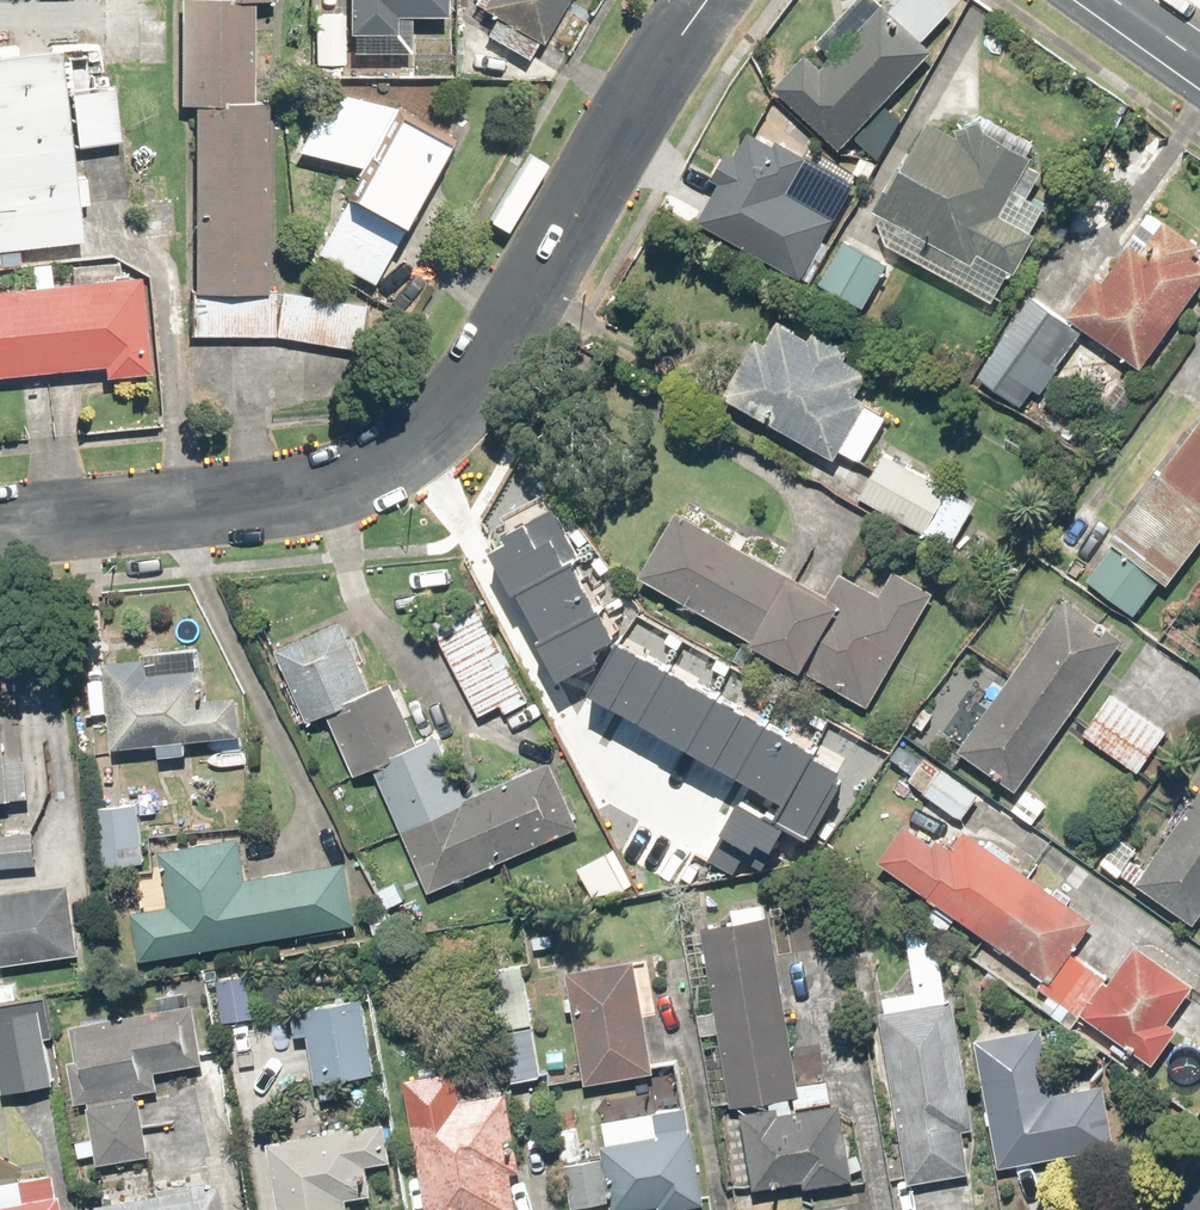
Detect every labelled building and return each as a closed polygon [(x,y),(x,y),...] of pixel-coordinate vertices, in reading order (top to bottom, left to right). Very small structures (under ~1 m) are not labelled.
[(393,38),(393,18),(443,20),(443,0),(346,0),(345,37),(393,38)] [(478,6),(497,18),(485,38),(524,61),(533,46),(537,49),(566,0),(482,0),(478,6)] [(926,56),(915,45),(946,13),(932,0),(896,0),(886,11),(874,0),(854,0),(814,42),(830,57),(819,69),(805,55),(771,91),(835,152),(926,56)] [(174,108),(248,110),(250,4),(177,3),(174,108)] [(304,67),(341,68),(343,14),(305,13),(304,67)] [(72,92),(67,32),(17,37),(18,48),(0,50),(0,272),(20,270),(18,252),(76,247),(73,207),(88,205),(85,172),(69,174),(62,93),(68,93),(72,92)] [(72,92),(68,93),(74,151),(117,147),(111,89),(72,92)] [(339,205),(325,227),(325,260),(371,288),(402,235),(395,231),(443,135),(392,109),(318,93),(288,154),(361,171),(343,207),(339,205)] [(185,337),(271,340),(272,295),(258,295),(263,111),(248,110),(174,108),(174,113),(191,113),(185,337)] [(884,219),(877,231),(881,244),(988,306),(1006,273),(1009,275),(1031,236),(996,216),(1029,159),(1024,156),(1031,143),(982,115),(975,127),(967,122),(956,139),(924,120),(871,212),(884,219)] [(717,182),(695,222),(796,279),(798,275),(809,281),(828,246),(821,242),(832,222),(811,210),(817,200),(805,193),(801,202),(785,193),(805,158),(774,141),(769,148),(745,134),(732,156),(725,152),(710,178),(717,182)] [(1064,316),(1138,368),(1199,281),(1199,261),(1188,253),(1195,244),(1146,209),(1120,246),(1123,248),(1098,283),(1091,278),(1064,316)] [(885,267),(841,240),(815,284),(859,310),(885,267)] [(32,292),(0,294),(0,377),(99,368),(100,382),(142,378),(134,283),(48,290),(47,269),(31,270),(32,292)] [(366,309),(282,294),(274,339),(358,354),(366,309)] [(1044,360),(1067,328),(1028,301),(974,376),(1012,403),(1026,384),(1039,393),(1056,369),(1044,360)] [(752,336),(717,395),(830,461),(835,452),(854,463),(882,416),(852,398),(865,375),(841,361),(849,349),(811,327),(805,338),(775,320),(762,342),(752,336)] [(1156,583),(1162,587),(1199,536),(1199,416),(1105,545),(1109,548),(1084,582),(1131,617),(1156,583)] [(881,454),(857,500),(948,548),(972,503),(881,454)] [(522,532),(496,544),(541,637),(610,604),(561,501),(518,522),(522,532)] [(675,510),(637,577),(745,638),(743,642),(794,672),(796,668),(866,708),(932,593),(894,572),(881,594),(833,566),(818,592),(741,548),(746,540),(734,533),(730,541),(675,510)] [(1121,636),(1059,595),(957,749),(1019,790),(1121,636)] [(481,599),(428,627),(476,717),(499,705),(503,713),(533,697),(481,599)] [(339,621),(271,651),(304,724),(322,716),(350,779),(369,770),(424,892),(573,825),(545,763),(463,800),(435,739),(415,748),(403,719),(413,714),(402,688),(391,693),(387,685),(370,693),(358,666),(367,662),(356,639),(348,642),(339,621)] [(611,686),(607,690),(750,768),(740,786),(750,791),(720,846),(758,867),(791,807),(816,821),(840,777),(776,741),(782,730),(649,657),(645,665),(615,649),(599,679),(611,686)] [(142,658),(100,661),(107,751),(154,747),(155,760),(185,758),(183,741),(234,737),(231,698),(196,700),(194,674),(144,678),(142,658)] [(1110,693),(1082,736),(1135,771),(1163,728),(1110,693)] [(27,799),(24,763),(5,765),(0,705),(0,801),(27,799)] [(924,756),(906,781),(959,820),(977,794),(924,756)] [(1144,868),(1131,859),(1119,875),(1190,925),(1199,911),(1199,787),(1144,868)] [(141,864),(134,806),(85,812),(93,870),(141,864)] [(900,826),(873,862),(933,905),(925,917),(945,931),(954,918),(1040,980),(1034,987),(1046,995),(1037,1008),(1067,1029),(1076,1016),(1146,1066),(1171,1031),(1163,1025),(1189,989),(1131,947),(1106,981),(1069,954),(1091,924),(961,830),(951,845),(936,835),(928,846),(900,826)] [(32,867),(29,833),(0,835),(0,870),(32,867)] [(1136,849),(1119,836),(1097,862),(1114,876),(1136,849)] [(126,913),(134,959),(350,923),(339,861),(241,878),(235,838),(158,851),(167,907),(126,913)] [(605,854),(575,869),(594,905),(624,890),(605,854)] [(0,894),(0,968),(74,958),(63,884),(0,894)] [(730,924),(701,929),(730,1109),(796,1098),(765,904),(727,910),(730,924)] [(970,1127),(947,988),(939,989),(928,924),(901,929),(911,994),(875,1000),(906,1185),(964,1175),(957,1130),(970,1127)] [(631,962),(563,974),(581,1084),(649,1073),(639,1016),(657,1013),(651,977),(634,980),(631,962)] [(522,968),(489,973),(508,1082),(541,1076),(522,968)] [(246,976),(212,980),(218,1027),(252,1023),(246,976)] [(369,1075),(358,996),(287,1006),(291,1038),(304,1036),(311,1083),(369,1075)] [(0,1009),(0,1094),(51,1083),(33,1002),(0,1009)] [(73,1103),(82,1102),(93,1164),(144,1155),(135,1097),(154,1094),(150,1073),(200,1065),(190,1004),(68,1025),(77,1081),(69,1082),(73,1103)] [(1039,1029),(973,1040),(995,1169),(1110,1150),(1100,1087),(1050,1096),(1039,1029)] [(400,1079),(421,1209),(510,1209),(504,1172),(515,1170),(498,1063),(400,1079)] [(803,1189),(860,1182),(858,1163),(847,1164),(844,1144),(838,1145),(830,1082),(796,1086),(798,1103),(738,1111),(748,1190),(802,1183),(803,1189)] [(684,1127),(652,1134),(647,1112),(600,1123),(605,1143),(597,1145),(600,1159),(565,1168),(574,1207),(605,1200),(607,1209),(638,1209),(654,1206),(654,1209),(666,1209),(701,1202),(684,1127)] [(266,1145),(275,1209),(346,1209),(343,1191),(366,1188),(363,1165),(387,1162),(383,1129),(266,1145)] [(48,1179),(9,1184),(10,1190),(0,1191),(0,1209),(52,1209),(48,1179)] [(82,1206),(83,1209),(214,1209),(209,1183),(82,1206)]
